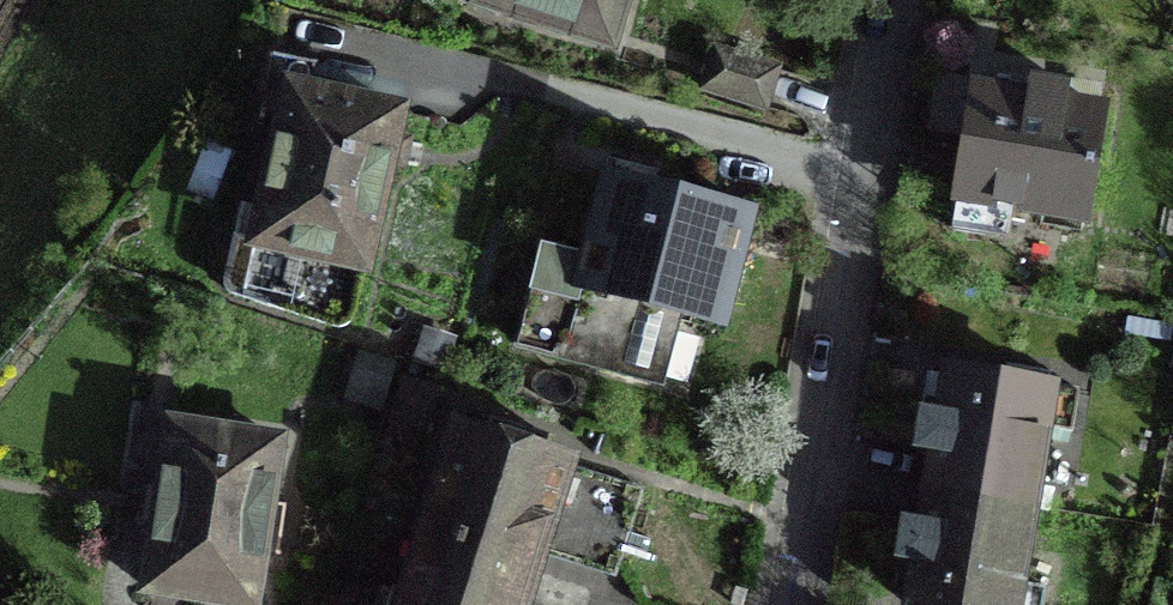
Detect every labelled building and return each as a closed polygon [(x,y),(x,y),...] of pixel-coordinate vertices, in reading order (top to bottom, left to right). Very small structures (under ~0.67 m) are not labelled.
[(485,5),(491,10),(501,12),(510,9),(603,38),(615,0),(481,0),(485,5)] [(700,92),(762,111),(775,72),(713,52),(700,92)] [(311,258),(362,270),(389,149),(396,115),(306,95),(312,68),(270,59),(264,89),(286,93),(252,245),(259,247),(246,301),(299,313),(311,258)] [(1065,90),(1029,84),(1026,101),(972,92),(949,234),(1004,243),(1009,210),(1082,222),(1099,114),(1062,108),(1065,90)] [(655,192),(650,191),(603,178),(581,264),(544,254),(541,256),(516,348),(612,373),(630,305),(720,328),(750,216),(683,199),(681,188),(672,181),(661,183),(655,192)] [(349,387),(379,396),(387,369),(357,360),(349,387)] [(1031,509),(1043,431),(1068,435),(1075,394),(945,372),(938,417),(928,416),(919,414),(913,452),(931,454),(926,491),(920,527),(901,524),(893,573),(903,575),(912,576),(907,604),(1040,604),(1043,591),(1017,587),(1031,509)] [(539,545),(613,568),(637,494),(563,471),(564,465),(538,457),(541,448),(543,440),(488,422),(483,440),(456,431),(410,574),(400,604),(520,604),(539,545)] [(236,604),(250,604),(263,521),(275,443),(169,427),(144,591),(236,604)]
